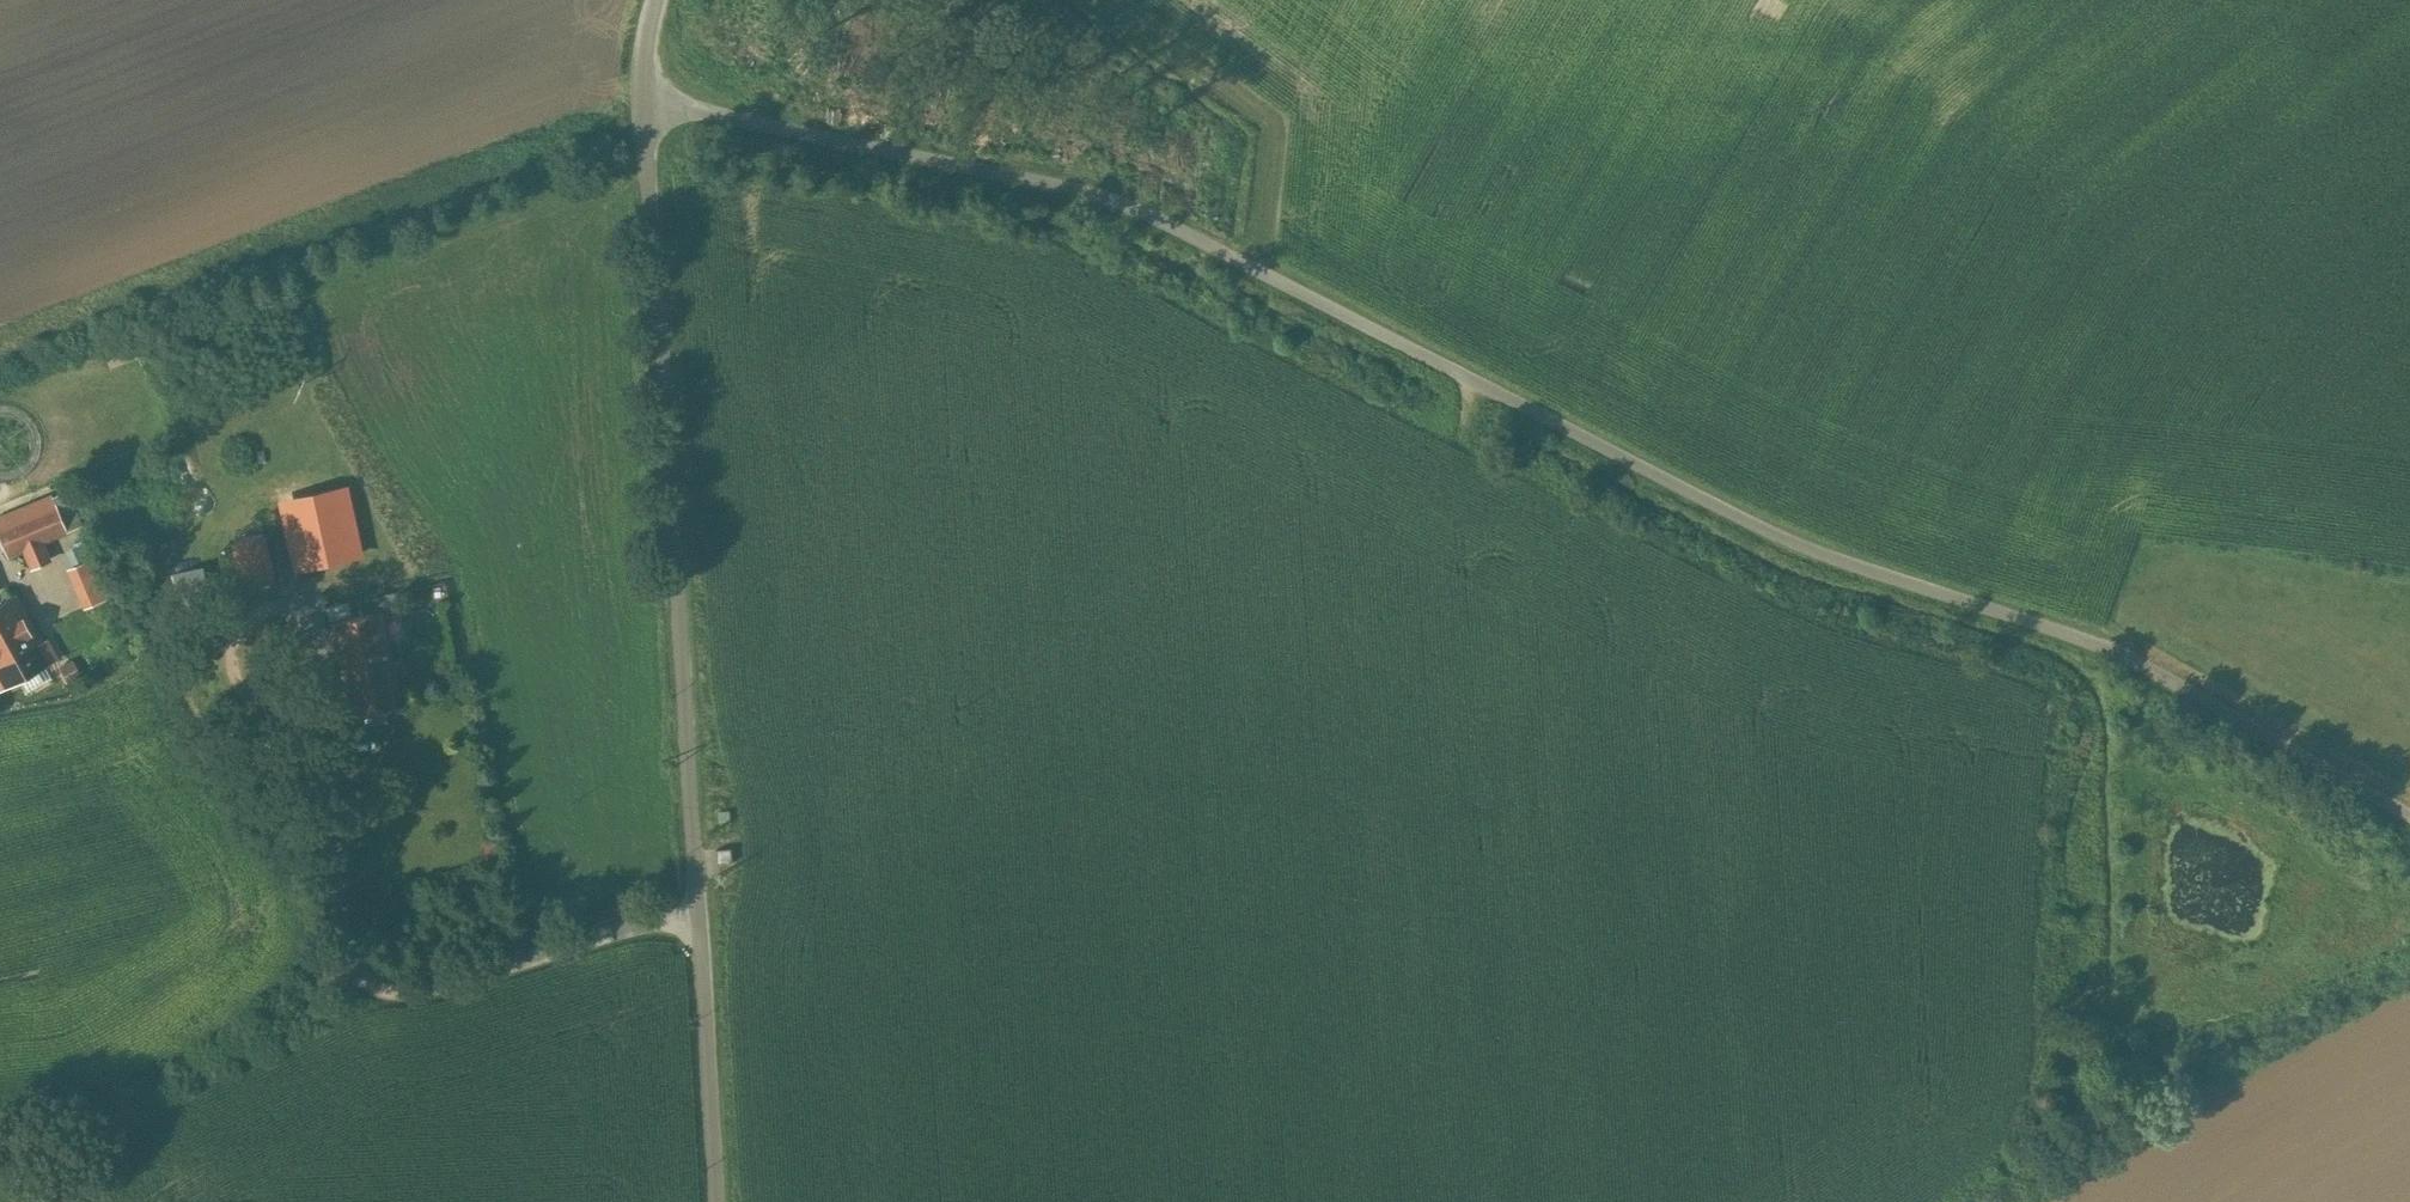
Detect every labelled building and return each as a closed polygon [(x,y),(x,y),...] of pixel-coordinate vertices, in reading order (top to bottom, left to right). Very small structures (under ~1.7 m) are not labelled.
[(328,488),(264,502),(274,547),(338,533),(328,488)] [(66,490),(40,501),(53,533),(79,522),(66,490)] [(0,518),(0,530),(9,552),(53,533),(40,501),(0,518)] [(338,533),(274,547),(282,588),(347,574),(338,533)] [(94,608),(118,598),(101,557),(77,566),(94,608)] [(220,597),(220,568),(184,569),(185,598),(220,597)] [(0,603),(0,683),(3,688),(57,658),(47,640),(42,643),(15,595),(0,603)] [(380,611),(332,621),(353,715),(400,704),(380,611)]
